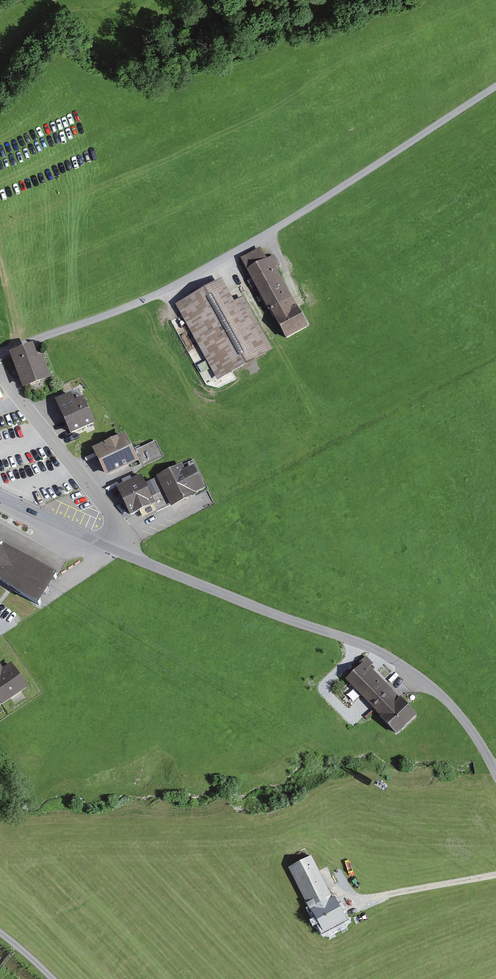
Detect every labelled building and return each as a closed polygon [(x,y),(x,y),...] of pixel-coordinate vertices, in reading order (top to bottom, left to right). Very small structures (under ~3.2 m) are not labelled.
[(263,248),(241,260),(286,340),(308,328),(263,248)] [(224,282),(179,307),(219,381),(273,352),(244,299),(235,304),(224,282)] [(34,348),(14,356),(27,389),(48,381),(34,348)] [(80,394),(58,403),(71,432),(92,422),(80,394)] [(125,434),(93,448),(106,474),(138,459),(142,467),(164,457),(156,441),(133,451),(125,434)] [(193,461),(144,485),(140,476),(117,487),(130,514),(139,510),(143,518),(206,488),(193,461)] [(0,524),(0,583),(38,605),(66,560),(46,549),(0,524)] [(370,660),(348,679),(397,734),(419,715),(370,660)] [(29,688),(12,663),(3,670),(0,665),(0,701),(3,705),(29,688)] [(314,856),(290,869),(324,931),(348,919),(314,856)]
